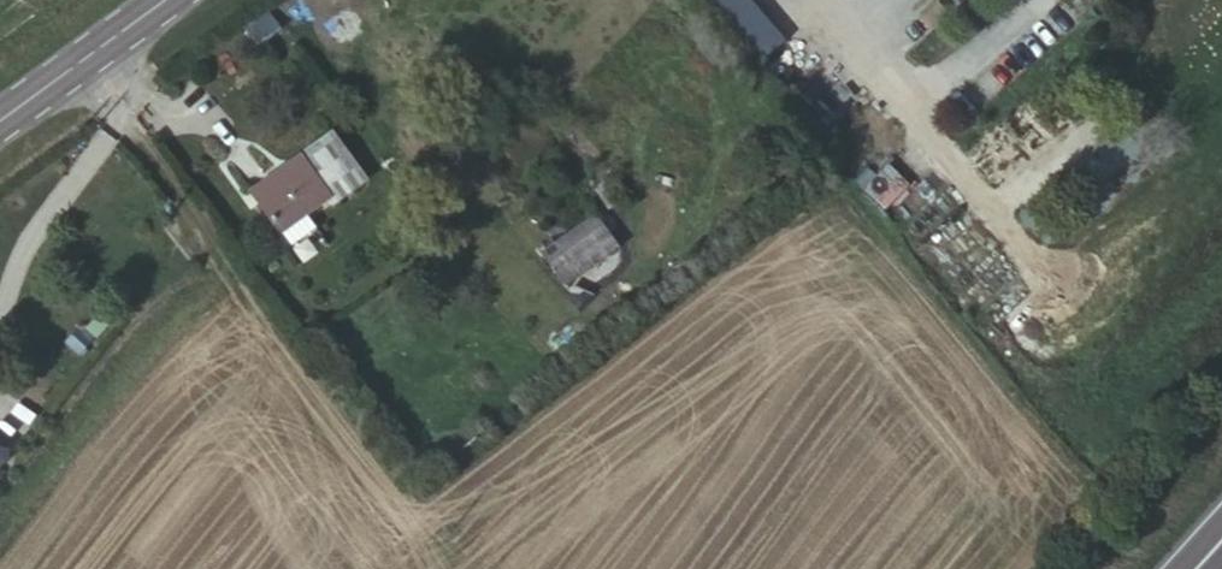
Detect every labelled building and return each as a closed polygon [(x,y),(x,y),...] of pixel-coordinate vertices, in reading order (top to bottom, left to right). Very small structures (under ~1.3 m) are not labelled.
[(940,8),(950,0),(933,0),(940,8)] [(333,143),(251,202),(281,240),(309,218),(327,205),(333,211),(368,187),(333,143)] [(863,191),(894,225),(922,200),(891,166),(863,191)] [(565,291),(620,252),(596,217),(540,257),(565,291)] [(309,218),(281,240),(292,254),(321,234),(309,218)]
